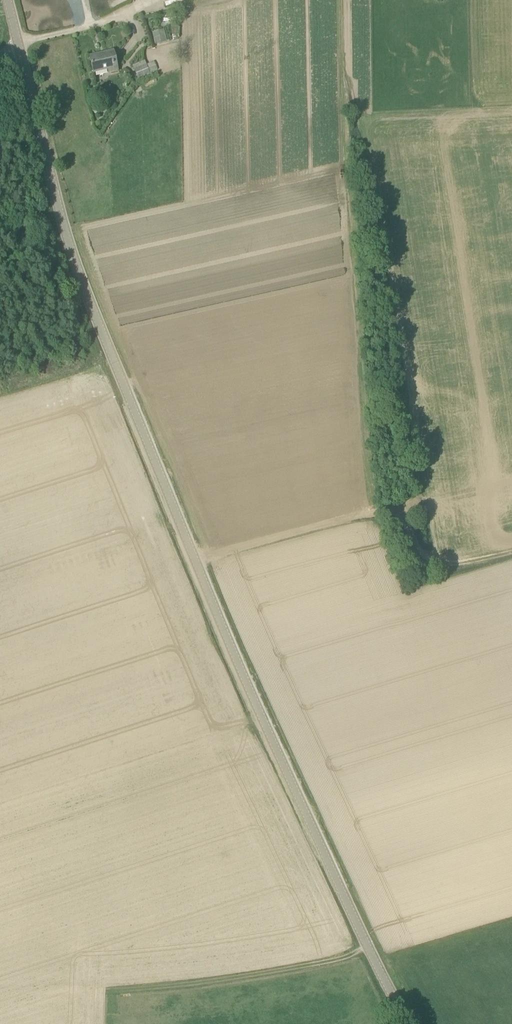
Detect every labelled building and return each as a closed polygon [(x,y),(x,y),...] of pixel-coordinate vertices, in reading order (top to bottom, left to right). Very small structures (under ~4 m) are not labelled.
[(153,32),(156,43),(167,40),(164,29),(153,32)] [(118,72),(117,68),(114,51),(90,57),(93,73),(107,70),(108,74),(118,72)] [(154,62),(134,70),(138,79),(158,71),(154,62)]
